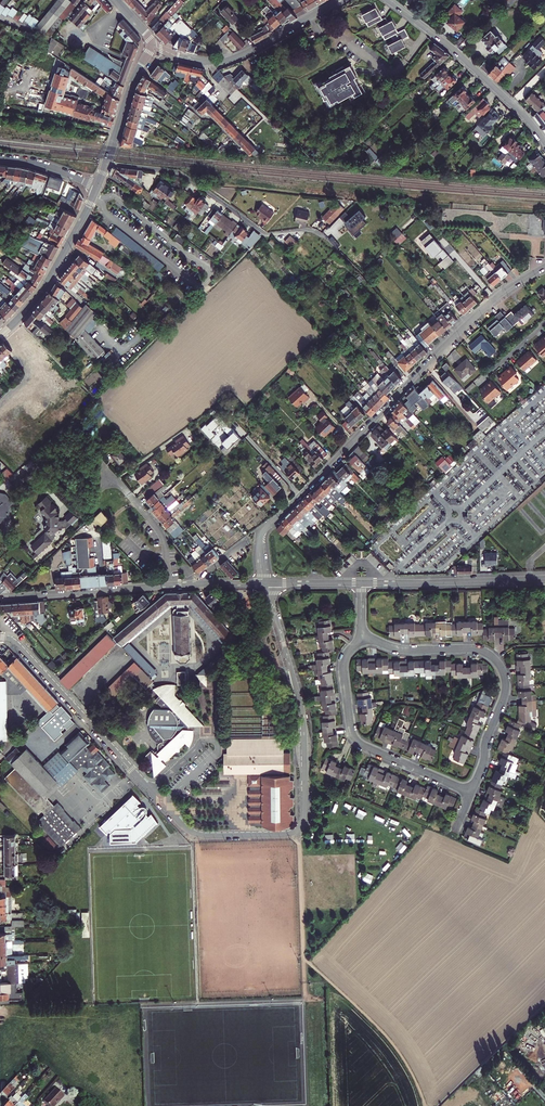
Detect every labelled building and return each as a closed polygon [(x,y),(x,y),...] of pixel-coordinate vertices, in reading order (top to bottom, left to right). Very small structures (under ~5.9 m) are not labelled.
[(37,26),(43,30),(46,32),(51,36),(67,16),(69,13),(70,12),(76,5),(71,1),(70,0),(57,0),(37,26)] [(83,2),(88,7),(85,10),(90,15),(100,3),(102,5),(106,1),(105,0),(84,0),(83,2)] [(140,14),(149,4),(145,0),(143,0),(140,3),(137,0),(133,0),(130,4),(140,14)] [(171,17),(174,14),(185,2),(182,0),(178,0),(168,12),(167,11),(151,28),(153,30),(156,33),(163,26),(171,17)] [(275,3),(273,0),(268,0),(268,1),(276,9),(273,11),(282,21),(284,23),(289,17),(275,3)] [(308,11),(298,0),(286,0),(289,3),(285,7),(279,0),(273,0),(289,17),(292,20),(308,11)] [(308,11),(320,4),(317,0),(298,0),(308,11)] [(101,5),(102,7),(108,12),(112,8),(108,3),(106,1),(102,5),(101,5)] [(145,19),(149,23),(159,11),(157,10),(161,6),(156,1),(151,6),(149,4),(140,14),(145,19)] [(88,7),(83,2),(79,7),(76,11),(81,15),(85,10),(88,7)] [(227,4),(221,10),(233,23),(238,18),(233,13),(234,12),(227,4)] [(257,9),(253,4),(249,8),(254,13),(257,9)] [(7,5),(6,7),(2,11),(7,15),(9,13),(13,9),(7,5)] [(273,11),(267,5),(263,9),(267,13),(264,15),(276,27),(282,21),(273,11)] [(450,17),(446,22),(456,30),(464,21),(458,16),(462,12),(461,10),(455,6),(454,5),(446,14),(450,17)] [(19,9),(15,6),(13,9),(9,13),(14,17),(19,9)] [(361,14),(368,26),(381,19),(379,15),(378,15),(377,12),(375,7),(361,14)] [(484,20),(494,11),(491,8),(490,8),(481,17),(484,20)] [(20,18),(24,13),(19,9),(14,17),(19,20),(20,18)] [(27,18),(31,13),(26,9),(24,13),(20,18),(25,21),(27,18)] [(85,10),(81,15),(80,17),(85,21),(88,19),(90,15),(85,10)] [(31,13),(27,18),(31,22),(36,15),(32,11),(31,13)] [(69,13),(67,16),(75,23),(80,17),(81,15),(76,11),(74,12),(73,14),(72,15),(69,13)] [(36,15),(31,22),(37,26),(42,18),(36,15)] [(161,37),(180,18),(179,16),(175,20),(171,17),(163,26),(156,33),(158,35),(161,37)] [(83,30),(85,27),(84,26),(83,25),(85,21),(80,17),(75,23),(83,30)] [(173,28),(181,19),(180,18),(161,37),(163,39),(166,43),(175,34),(172,31),(174,29),(173,28)] [(125,62),(118,59),(117,64),(112,61),(89,46),(82,57),(110,75),(114,77),(117,81),(125,84),(133,63),(137,52),(139,47),(139,45),(137,43),(139,41),(141,39),(123,19),(118,24),(123,29),(120,33),(127,40),(121,55),(127,57),(125,62)] [(378,27),(384,39),(395,33),(397,32),(393,25),(393,24),(391,20),(378,27)] [(265,37),(274,32),(266,23),(265,24),(262,25),(264,27),(260,29),(265,37)] [(230,28),(227,24),(222,29),(226,33),(230,28)] [(245,44),(230,28),(226,33),(224,34),(220,38),(219,39),(222,41),(228,36),(240,48),(245,44)] [(184,37),(179,48),(187,51),(194,53),(197,45),(190,43),(191,40),(198,35),(193,29),(190,32),(184,37)] [(407,36),(404,29),(397,32),(395,33),(398,39),(387,45),(391,53),(404,46),(402,43),(403,42),(402,39),(407,36)] [(174,46),(179,48),(184,37),(190,32),(188,30),(181,35),(174,46)] [(490,51),(493,48),(494,47),(495,48),(494,49),(496,51),(495,51),(498,54),(505,47),(503,44),(504,43),(497,35),(496,36),(490,30),(481,38),(486,44),(486,45),(490,51)] [(255,43),(263,38),(260,31),(257,32),(251,36),(255,43)] [(458,45),(463,40),(464,39),(461,36),(454,42),(458,45)] [(57,41),(51,37),(48,51),(51,54),(57,41)] [(219,39),(216,42),(222,48),(225,44),(222,41),(219,39)] [(467,44),(463,40),(458,45),(457,46),(461,50),(467,44)] [(222,48),(216,42),(213,46),(218,51),(222,48)] [(450,55),(434,43),(429,49),(436,54),(432,57),(435,60),(420,73),(424,78),(450,55)] [(218,51),(213,46),(209,49),(215,55),(218,51)] [(535,50),(531,46),(522,56),(525,59),(524,60),(534,69),(542,60),(533,52),(535,50)] [(494,78),(500,71),(508,62),(502,56),(494,65),(491,67),(490,68),(487,72),(494,78)] [(487,72),(490,68),(486,65),(488,63),(484,60),(478,66),(486,73),(487,72)] [(190,78),(193,66),(175,62),(174,66),(177,66),(175,75),(184,77),(184,79),(187,82),(189,80),(190,78)] [(508,62),(500,71),(494,78),(493,79),(497,83),(506,73),(508,74),(514,67),(508,62)] [(59,106),(60,105),(62,98),(62,96),(68,76),(70,72),(72,68),(66,64),(64,68),(61,66),(51,106),(59,108),(59,106)] [(159,64),(151,75),(160,82),(165,75),(168,77),(170,75),(159,64)] [(195,84),(202,73),(203,71),(204,69),(193,66),(190,78),(189,80),(195,84)] [(362,92),(347,66),(329,76),(330,78),(325,81),(324,80),(316,84),(322,94),(321,95),(324,99),(326,98),(330,105),(352,93),(354,96),(362,92)] [(432,90),(433,89),(448,75),(446,72),(448,70),(444,66),(434,74),(435,75),(438,79),(434,82),(429,86),(432,90)] [(106,96),(103,107),(116,111),(120,99),(96,84),(72,68),(70,72),(106,96)] [(219,70),(212,76),(213,77),(218,81),(221,78),(224,75),(219,70)] [(248,75),(242,70),(235,77),(230,73),(224,75),(227,78),(230,81),(233,84),(236,87),(237,88),(241,85),(240,84),(248,75)] [(215,86),(214,85),(212,86),(202,73),(195,84),(194,86),(197,89),(199,87),(206,95),(209,92),(210,94),(215,89),(214,87),(215,86)] [(144,75),(141,80),(148,85),(151,80),(148,78),(144,75)] [(227,78),(224,75),(221,78),(218,81),(221,84),(230,93),(236,87),(233,84),(230,81),(227,78)] [(433,89),(436,92),(443,84),(447,88),(456,80),(453,76),(451,77),(448,75),(433,89)] [(96,84),(120,99),(122,93),(125,85),(113,81),(112,82),(105,77),(103,80),(103,78),(102,77),(100,78),(96,84)] [(137,86),(136,89),(145,92),(154,99),(159,104),(161,101),(146,89),(148,86),(148,85),(141,80),(140,80),(137,86)] [(151,80),(148,85),(155,91),(158,86),(151,80)] [(178,82),(177,80),(173,85),(171,83),(168,87),(172,91),(178,82)] [(259,86),(254,81),(250,85),(255,90),(259,86)] [(158,86),(155,91),(163,98),(167,93),(158,86)] [(456,105),(467,94),(465,92),(466,90),(463,86),(448,99),(455,106),(456,105)] [(134,97),(153,103),(154,99),(145,92),(136,89),(134,97)] [(536,111),(544,104),(531,92),(524,99),(536,111)] [(470,97),(467,94),(456,105),(455,106),(458,109),(463,105),(466,108),(476,100),(472,95),(470,97)] [(206,99),(201,104),(206,108),(211,103),(215,99),(211,95),(207,99),(206,99)] [(157,106),(153,103),(134,97),(132,105),(151,110),(152,107),(157,108),(157,106)] [(62,98),(60,105),(59,106),(64,108),(63,112),(73,115),(90,120),(91,117),(112,124),(114,117),(101,112),(93,110),(93,108),(92,107),(76,102),(62,98)] [(488,104),(482,98),(469,111),(469,112),(466,115),(468,118),(474,113),(478,117),(482,114),(482,115),(489,108),(487,105),(488,104)] [(162,99),(161,101),(159,104),(166,110),(167,111),(169,108),(163,103),(165,101),(162,99)] [(206,108),(201,104),(198,100),(192,106),(197,110),(202,115),(206,111),(207,109),(206,108)] [(225,101),(218,108),(223,114),(225,112),(230,107),(225,101)] [(543,119),(544,117),(544,111),(543,109),(544,108),(544,106),(544,104),(532,115),(544,133),(544,121),(543,119)] [(132,105),(130,112),(147,117),(148,113),(155,115),(156,112),(151,110),(132,105)] [(206,111),(211,115),(217,109),(212,105),(207,109),(206,111)] [(116,111),(103,107),(101,112),(114,117),(116,111)] [(188,108),(185,113),(191,117),(194,113),(188,108)] [(498,113),(492,108),(476,126),(475,127),(478,129),(477,131),(480,133),(481,133),(484,135),(492,126),(491,125),(499,116),(497,114),(498,113)] [(222,115),(217,109),(211,115),(218,123),(224,117),(222,115)] [(130,112),(128,119),(145,123),(146,120),(156,124),(157,121),(147,117),(130,112)] [(185,125),(188,121),(191,117),(185,113),(179,120),(185,125)] [(218,123),(223,128),(229,122),(225,117),(224,117),(218,123)] [(128,119),(126,125),(137,128),(148,131),(149,128),(144,126),(145,123),(128,119)] [(228,133),(234,127),(229,122),(223,128),(228,133)] [(135,136),(137,128),(126,125),(123,136),(136,143),(141,145),(143,140),(135,136)] [(233,138),(239,132),(234,127),(228,133),(233,138)] [(210,145),(214,141),(204,132),(201,136),(210,145)] [(233,138),(238,143),(244,137),(239,132),(233,138)] [(120,145),(136,147),(136,143),(123,136),(120,145)] [(174,140),(179,143),(181,144),(182,145),(184,141),(177,136),(174,140)] [(509,150),(517,141),(513,137),(512,138),(510,136),(502,144),(509,150)] [(244,137),(238,143),(242,147),(245,144),(246,144),(249,141),(244,137)] [(369,147),(359,137),(356,140),(366,150),(369,147)] [(245,144),(242,147),(249,153),(250,152),(255,154),(258,153),(259,152),(249,141),(246,144),(245,144)] [(520,144),(517,141),(509,150),(507,153),(506,154),(504,156),(507,159),(510,157),(516,162),(525,151),(522,149),(522,148),(519,145),(520,144)] [(501,147),(505,150),(507,153),(509,150),(502,144),(501,147)] [(369,147),(366,150),(375,160),(379,158),(369,147)] [(526,156),(527,157),(531,162),(529,163),(526,165),(529,169),(530,169),(542,159),(540,155),(537,151),(537,152),(534,149),(530,153),(526,156)] [(386,160),(381,155),(379,158),(375,160),(380,165),(386,160)] [(542,159),(530,169),(532,172),(536,169),(543,177),(544,176),(544,161),(542,159)] [(4,175),(0,180),(0,184),(7,176),(9,166),(0,165),(0,175),(4,175)] [(11,185),(12,183),(16,167),(9,166),(7,176),(0,184),(0,186),(1,187),(5,182),(9,183),(8,187),(11,187),(11,185)] [(18,183),(22,168),(16,167),(12,183),(11,185),(13,185),(13,184),(17,185),(18,183)] [(110,173),(119,179),(120,178),(118,177),(121,173),(115,168),(113,167),(110,173)] [(115,168),(121,173),(128,177),(129,169),(116,167),(115,168)] [(30,169),(22,168),(18,183),(19,183),(17,186),(19,188),(22,185),(23,186),(25,184),(26,182),(30,169)] [(26,185),(32,187),(37,172),(30,169),(26,182),(25,184),(26,185)] [(140,186),(142,171),(129,169),(128,177),(135,182),(140,186)] [(38,191),(42,193),(48,175),(37,172),(32,187),(38,190),(38,191)] [(124,182),(128,177),(121,173),(118,177),(120,178),(119,179),(124,182)] [(55,177),(50,175),(47,186),(60,190),(63,181),(54,178),(55,177)] [(128,177),(124,182),(131,188),(135,182),(128,177)] [(163,197),(166,199),(167,200),(168,199),(174,191),(169,188),(170,186),(162,180),(161,182),(160,181),(153,190),(151,189),(151,190),(149,192),(160,200),(163,197)] [(135,182),(131,188),(139,194),(143,188),(140,186),(135,182)] [(140,186),(143,188),(149,192),(151,190),(142,183),(140,186)] [(61,197),(60,199),(69,203),(70,202),(73,196),(75,191),(72,190),(68,198),(66,197),(65,198),(61,197)] [(80,209),(84,200),(83,197),(81,193),(80,194),(75,191),(73,196),(78,198),(77,199),(73,197),(72,200),(74,201),(73,202),(72,202),(72,203),(70,202),(69,203),(80,209)] [(190,209),(197,200),(195,198),(195,197),(191,194),(185,203),(187,205),(184,209),(188,212),(190,209)] [(203,200),(199,197),(197,200),(190,209),(197,213),(200,208),(204,211),(208,205),(202,201),(203,200)] [(69,203),(60,199),(59,201),(58,203),(51,200),(49,204),(53,205),(54,204),(59,206),(57,210),(55,209),(54,212),(73,222),(80,209),(69,203)] [(144,200),(141,204),(146,209),(150,205),(144,200)] [(323,216),(330,223),(345,207),(338,200),(323,216)] [(262,203),(256,212),(263,218),(262,219),(267,223),(275,212),(262,203)] [(54,204),(53,205),(50,210),(51,211),(54,212),(55,209),(57,210),(59,206),(54,204)] [(208,216),(211,218),(217,210),(214,207),(208,216)] [(346,224),(344,226),(353,236),(366,224),(362,220),(365,217),(358,209),(350,217),(345,222),(346,224)] [(216,223),(222,214),(217,210),(211,218),(209,221),(211,224),(205,232),(207,234),(216,223)] [(305,227),(309,213),(298,210),(294,222),(302,224),(301,226),(305,227)] [(48,217),(52,219),(70,228),(73,222),(54,212),(51,211),(50,213),(48,217)] [(345,212),(340,217),(345,222),(350,217),(345,212)] [(222,214),(216,223),(230,234),(237,225),(238,224),(234,221),(233,222),(222,214)] [(46,225),(66,235),(70,228),(52,219),(50,223),(39,217),(37,218),(36,219),(33,220),(31,223),(34,225),(37,220),(46,225)] [(114,235),(92,218),(83,235),(91,239),(97,229),(110,239),(114,235)] [(433,227),(428,220),(425,223),(430,229),(433,227)] [(183,225),(178,221),(174,227),(179,231),(183,225)] [(230,234),(228,236),(232,239),(235,235),(238,238),(237,239),(249,248),(256,242),(250,237),(251,235),(250,235),(249,237),(246,235),(248,233),(247,232),(245,234),(244,232),(245,230),(238,224),(237,225),(230,234)] [(52,232),(51,233),(59,237),(57,240),(62,243),(66,235),(46,225),(43,228),(47,231),(48,229),(52,232)] [(112,232),(133,249),(135,251),(160,270),(164,265),(158,260),(116,227),(112,232)] [(254,230),(250,235),(251,235),(250,237),(256,242),(262,236),(254,230)] [(186,240),(176,232),(172,238),(182,246),(186,240)] [(56,245),(59,247),(60,247),(62,243),(57,240),(59,237),(51,233),(51,234),(48,239),(50,240),(48,244),(50,244),(56,245)] [(24,248),(35,253),(38,254),(39,255),(40,254),(41,253),(53,259),(59,247),(56,245),(50,244),(48,244),(40,240),(36,238),(27,234),(19,245),(22,247),(24,248)] [(290,234),(285,239),(291,245),(296,240),(290,234)] [(453,261),(430,234),(421,241),(445,268),(453,261)] [(81,239),(88,244),(91,239),(83,235),(81,239)] [(331,235),(328,239),(337,247),(340,244),(331,235)] [(116,237),(113,242),(110,246),(119,252),(122,249),(125,244),(116,237)] [(99,260),(102,254),(103,253),(88,244),(81,239),(79,238),(75,245),(99,260)] [(215,245),(221,250),(224,245),(222,244),(218,241),(215,245)] [(125,244),(122,249),(131,255),(134,251),(125,244)] [(42,256),(40,258),(50,264),(53,259),(41,253),(40,254),(42,256)] [(107,257),(114,261),(116,257),(110,253),(107,257)] [(105,275),(80,254),(75,259),(88,271),(90,268),(94,272),(95,271),(103,278),(105,275)] [(102,254),(99,260),(110,267),(114,261),(107,257),(102,254)] [(40,258),(39,256),(37,255),(34,261),(47,269),(50,264),(40,258)] [(7,257),(3,263),(21,276),(37,286),(44,275),(27,263),(26,263),(22,268),(7,257)] [(47,269),(34,261),(30,258),(27,263),(44,275),(47,269)] [(91,273),(88,271),(75,259),(71,264),(92,282),(93,280),(88,276),(91,273)] [(489,264),(488,262),(485,265),(490,270),(484,275),(493,285),(502,278),(489,264)] [(492,262),(489,264),(502,278),(511,270),(506,265),(503,267),(499,263),(496,266),(492,262)] [(67,269),(79,279),(82,277),(90,284),(92,282),(71,264),(67,269)] [(77,282),(79,279),(67,269),(64,273),(83,290),(84,288),(77,282)] [(83,290),(64,273),(59,279),(75,292),(77,289),(79,291),(86,298),(88,295),(83,290)] [(447,273),(442,277),(447,283),(452,279),(447,273)] [(33,291),(18,278),(16,280),(10,275),(8,278),(12,281),(14,283),(29,295),(33,291)] [(21,276),(18,278),(33,291),(37,286),(21,276)] [(20,305),(25,300),(13,290),(12,289),(10,291),(0,282),(0,287),(20,305)] [(62,294),(65,291),(56,282),(51,291),(59,298),(62,294)] [(13,290),(25,300),(29,295),(14,283),(12,285),(15,288),(13,290)] [(436,283),(433,285),(449,303),(451,301),(436,283)] [(0,287),(0,291),(3,293),(1,296),(16,309),(20,305),(0,287)] [(459,298),(468,309),(477,301),(472,296),(476,293),(471,287),(467,291),(459,298)] [(459,298),(467,291),(465,289),(457,296),(458,297),(459,298)] [(55,305),(60,299),(59,298),(51,291),(50,290),(41,301),(51,312),(53,314),(58,308),(55,305)] [(0,297),(0,311),(8,318),(16,309),(1,296),(0,297)] [(70,308),(75,301),(76,300),(72,297),(66,305),(70,308)] [(463,313),(468,309),(459,298),(458,297),(452,301),(463,313)] [(41,301),(37,306),(53,322),(54,321),(51,318),(53,317),(50,314),(51,312),(41,301)] [(75,301),(70,308),(63,318),(64,319),(61,322),(63,325),(66,328),(83,308),(75,301)] [(509,312),(518,321),(519,320),(522,323),(534,312),(526,303),(514,314),(511,311),(509,312)] [(83,308),(66,328),(94,359),(105,349),(90,333),(88,332),(97,321),(93,317),(96,313),(86,304),(83,308)] [(437,316),(439,318),(447,328),(452,323),(443,313),(435,304),(433,305),(438,311),(437,312),(439,314),(437,316)] [(53,322),(37,306),(33,310),(36,313),(45,321),(50,325),(53,322)] [(447,309),(443,313),(452,323),(457,319),(449,310),(449,311),(447,309)] [(31,320),(36,313),(33,310),(23,323),(26,326),(31,320)] [(495,315),(497,318),(500,321),(505,316),(500,310),(495,315)] [(518,321),(509,312),(505,316),(513,325),(518,321)] [(45,321),(36,313),(31,320),(37,326),(32,332),(34,334),(35,332),(45,321)] [(513,325),(505,316),(500,321),(497,318),(488,326),(496,335),(501,330),(501,329),(504,327),(507,331),(513,325)] [(447,328),(439,318),(431,325),(440,334),(447,328)] [(35,332),(36,333),(39,336),(41,334),(41,335),(44,332),(48,335),(54,329),(50,325),(45,321),(35,332)] [(422,329),(416,335),(426,346),(440,334),(431,325),(428,321),(421,327),(422,329)] [(413,339),(411,341),(422,355),(427,350),(408,327),(405,330),(413,339)] [(396,335),(400,339),(418,359),(422,355),(411,341),(408,344),(398,333),(396,335)] [(481,335),(469,345),(475,351),(481,346),(489,355),(495,350),(481,335)] [(541,339),(542,340),(539,342),(535,342),(535,346),(538,349),(538,351),(543,357),(544,356),(544,335),(541,339)] [(402,352),(412,364),(418,359),(400,339),(397,341),(404,349),(401,351),(402,352)] [(0,345),(8,354),(12,351),(4,342),(0,345)] [(341,352),(345,348),(341,343),(337,347),(341,352)] [(7,371),(8,370),(5,366),(7,364),(4,361),(10,356),(8,354),(0,345),(0,363),(7,371)] [(405,371),(412,364),(402,352),(395,358),(388,350),(385,353),(395,364),(396,366),(399,363),(405,371)] [(523,355),(517,362),(524,370),(531,363),(531,364),(537,359),(529,350),(523,355)] [(377,360),(383,367),(397,383),(404,375),(396,366),(395,364),(389,369),(386,365),(384,366),(383,365),(384,364),(379,358),(377,360)] [(475,369),(465,358),(454,368),(462,377),(468,371),(471,373),(475,369)] [(446,362),(442,365),(446,370),(450,366),(446,362)] [(518,379),(519,378),(514,374),(516,372),(511,366),(505,371),(505,372),(502,375),(499,375),(499,378),(501,381),(501,383),(507,389),(514,383),(516,383),(518,381),(518,379)] [(382,373),(380,375),(391,388),(397,383),(383,367),(380,370),(382,373)] [(454,386),(458,382),(446,370),(440,376),(448,386),(452,383),(454,386)] [(375,381),(386,394),(391,388),(380,375),(378,373),(372,378),(375,381)] [(449,398),(447,396),(432,380),(427,385),(437,397),(443,403),(449,398)] [(498,394),(499,393),(495,388),(497,386),(491,380),(485,386),(486,387),(482,389),(479,389),(479,393),(481,396),(481,398),(487,404),(486,405),(490,409),(495,404),(491,400),(495,397),(497,397),(498,395),(498,394)] [(375,381),(371,386),(385,401),(389,397),(386,394),(375,381)] [(464,389),(467,392),(475,385),(472,382),(464,389)] [(411,407),(414,404),(421,397),(423,399),(424,398),(415,388),(412,385),(404,393),(405,394),(401,397),(407,404),(408,404),(411,407)] [(437,397),(427,385),(422,390),(418,385),(415,388),(424,398),(425,398),(427,396),(430,400),(432,401),(437,397)] [(385,401),(371,386),(368,389),(373,394),(371,396),(380,406),(385,401)] [(310,397),(300,387),(288,397),(297,406),(303,400),(304,402),(310,397)] [(366,400),(376,411),(380,406),(371,396),(366,390),(363,393),(368,399),(366,400)] [(364,404),(362,405),(367,411),(371,415),(376,411),(366,400),(358,391),(355,394),(358,398),(364,404)] [(367,411),(362,405),(357,399),(352,393),(349,396),(357,404),(355,407),(349,400),(345,403),(351,409),(359,418),(367,411)] [(395,403),(397,405),(411,421),(416,416),(400,398),(395,403)] [(411,421),(397,405),(391,410),(394,413),(400,419),(401,421),(404,418),(410,425),(413,422),(411,421)] [(352,425),(359,418),(351,409),(345,415),(340,409),(339,411),(346,420),(342,424),(348,431),(353,426),(352,425)] [(321,424),(317,428),(325,438),(332,431),(333,432),(337,429),(327,419),(328,417),(323,412),(318,417),(321,420),(321,424)] [(237,434),(218,414),(206,425),(205,423),(200,428),(210,439),(215,434),(212,431),(219,424),(232,439),(231,440),(232,441),(226,446),(225,445),(220,449),(225,455),(243,439),(238,433),(237,434)] [(402,427),(398,421),(392,415),(387,420),(391,425),(388,428),(389,429),(391,431),(394,428),(397,431),(400,429),(402,427)] [(477,426),(482,431),(493,421),(488,415),(477,426)] [(396,442),(399,439),(391,431),(389,429),(386,432),(385,430),(380,425),(377,428),(391,443),(395,439),(396,442)] [(406,435),(408,433),(402,427),(400,429),(406,435)] [(391,443),(377,428),(372,432),(372,434),(376,438),(375,440),(375,442),(377,442),(379,441),(385,448),(391,443)] [(176,443),(167,449),(171,455),(175,452),(178,456),(188,449),(187,448),(189,446),(183,436),(175,441),(176,443)] [(471,448),(478,442),(476,439),(469,446),(471,448)] [(327,454),(314,440),(308,445),(303,440),(301,442),(319,462),(327,454)] [(301,449),(303,452),(304,454),(303,455),(310,462),(311,461),(315,465),(319,462),(301,442),(299,444),(302,447),(301,448),(301,449)] [(371,457),(359,445),(353,451),(364,463),(371,457)] [(118,449),(112,455),(119,463),(122,461),(126,458),(118,449)] [(288,460),(299,471),(303,468),(294,458),(293,459),(291,457),(284,449),(281,452),(286,458),(288,460)] [(364,463),(353,451),(350,454),(352,457),(349,460),(365,477),(371,470),(364,463)] [(283,460),(286,458),(281,452),(278,454),(283,460)] [(445,458),(443,455),(435,462),(446,473),(458,462),(450,453),(445,458)] [(112,455),(110,456),(118,464),(119,463),(112,455)] [(299,471),(288,460),(282,466),(292,478),(299,471)] [(281,477),(266,461),(262,465),(265,469),(262,473),(269,480),(266,482),(264,481),(262,483),(270,492),(272,494),(281,485),(277,481),(281,477)] [(346,462),(337,471),(347,482),(351,478),(355,482),(360,478),(353,471),(353,470),(346,462)] [(140,469),(135,473),(142,483),(152,476),(150,473),(152,471),(146,463),(139,468),(140,469)] [(8,467),(0,475),(4,479),(6,481),(15,474),(8,467)] [(331,473),(327,478),(339,491),(344,486),(331,473)] [(181,480),(183,482),(190,476),(188,474),(181,480)] [(161,491),(164,488),(162,485),(164,483),(160,478),(142,493),(147,498),(146,499),(151,504),(159,498),(160,498),(164,494),(161,491)] [(339,491),(327,478),(321,483),(336,498),(344,506),(349,501),(339,491)] [(181,480),(175,485),(178,489),(185,484),(183,482),(181,480)] [(251,495),(260,505),(269,496),(267,494),(270,492),(262,483),(259,485),(260,486),(251,495)] [(336,498),(321,483),(317,488),(332,503),(336,498)] [(312,493),(327,508),(332,503),(317,488),(312,493)] [(397,497),(388,488),(385,490),(394,500),(397,497)] [(160,498),(159,499),(161,502),(152,509),(158,515),(167,507),(171,504),(178,497),(176,496),(175,497),(169,490),(164,494),(160,498)] [(0,491),(0,502),(2,504),(0,505),(0,511),(1,511),(0,518),(0,528),(2,531),(9,525),(10,506),(14,502),(7,494),(0,491)] [(327,508),(312,493),(310,491),(305,496),(318,509),(321,507),(328,514),(330,511),(327,508)] [(44,508),(41,510),(48,517),(48,523),(45,527),(48,529),(49,531),(47,533),(30,548),(37,556),(55,539),(56,537),(57,535),(56,533),(55,531),(58,527),(60,527),(60,520),(58,520),(58,513),(57,512),(60,510),(54,503),(53,504),(51,502),(52,501),(47,496),(39,503),(44,508)] [(163,521),(162,522),(171,532),(175,537),(184,529),(173,517),(181,510),(182,511),(187,506),(190,503),(195,499),(192,496),(184,503),(163,521)] [(318,509),(305,496),(300,501),(315,516),(318,519),(323,514),(318,509)] [(402,499),(400,501),(408,509),(410,507),(402,499)] [(169,510),(167,507),(158,515),(163,521),(184,503),(182,501),(180,503),(178,502),(173,506),(169,510)] [(315,516),(300,501),(295,506),(313,523),(314,522),(311,519),(315,516)] [(313,523),(295,506),(290,511),(306,527),(309,523),(311,525),(313,523)] [(79,518),(73,511),(66,517),(72,524),(79,518)] [(101,511),(92,520),(91,520),(98,527),(107,517),(101,511)] [(290,511),(285,516),(298,529),(300,531),(304,528),(313,537),(315,535),(306,527),(290,511)] [(280,521),(281,522),(289,529),(297,537),(298,536),(295,532),(298,529),(285,516),(280,521)] [(200,529),(193,522),(190,525),(197,532),(200,529)] [(281,522),(276,527),(284,535),(289,529),(281,522)] [(75,538),(77,567),(87,566),(88,574),(96,574),(96,565),(94,566),(93,557),(89,557),(88,546),(93,546),(92,537),(75,538)] [(199,537),(196,540),(206,552),(213,561),(219,556),(211,546),(208,548),(206,545),(199,537)] [(104,558),(111,557),(110,539),(103,540),(104,558)] [(204,569),(209,565),(201,556),(197,551),(196,549),(191,553),(193,555),(204,569)] [(57,588),(74,586),(72,567),(71,551),(64,552),(64,559),(66,559),(67,564),(68,564),(69,570),(61,571),(61,576),(56,577),(57,588)] [(113,552),(114,562),(115,583),(127,582),(127,571),(122,571),(122,567),(118,567),(117,557),(119,557),(119,552),(113,552)] [(201,556),(209,565),(213,561),(206,552),(201,556)] [(497,552),(485,552),(485,566),(490,566),(490,564),(498,564),(497,552)] [(204,569),(193,555),(190,557),(188,559),(199,573),(204,569)] [(466,565),(458,565),(458,573),(472,573),(472,571),(477,571),(476,557),(466,557),(466,565)] [(243,577),(240,573),(228,561),(227,559),(219,565),(232,579),(242,578),(243,577)] [(107,573),(108,584),(115,583),(114,562),(109,563),(110,572),(107,573)] [(72,567),(74,586),(100,584),(99,574),(96,574),(88,574),(88,575),(81,575),(80,571),(76,571),(75,571),(75,566),(72,567)] [(8,574),(2,581),(7,586),(10,590),(28,573),(25,571),(18,577),(12,570),(8,574)] [(99,573),(99,574),(100,584),(108,584),(107,573),(104,573),(99,573)] [(220,598),(213,590),(205,597),(216,609),(219,607),(215,603),(220,598)] [(118,641),(121,644),(170,604),(171,604),(177,604),(177,608),(174,608),(173,610),(176,657),(180,661),(187,661),(191,656),(189,609),(187,607),(185,607),(184,604),(190,603),(233,651),(241,643),(195,591),(184,592),(184,591),(176,591),(176,592),(165,592),(115,635),(114,636),(118,641)] [(142,593),(134,600),(138,606),(134,609),(136,612),(149,601),(142,593)] [(98,603),(94,603),(95,615),(99,615),(100,613),(100,611),(109,610),(109,607),(112,603),(108,599),(108,595),(99,596),(99,599),(97,599),(98,603)] [(39,600),(32,601),(34,620),(34,621),(37,621),(40,624),(46,618),(44,615),(44,613),(40,611),(39,600)] [(32,601),(26,602),(27,621),(34,620),(32,601)] [(21,621),(19,602),(13,603),(14,614),(14,619),(17,623),(23,622),(21,621)] [(1,603),(10,615),(14,614),(13,603),(1,603)] [(190,603),(189,605),(226,648),(231,653),(233,651),(190,603)] [(170,604),(121,644),(123,647),(130,641),(172,606),(171,604),(170,604)] [(71,618),(76,618),(76,620),(75,620),(75,621),(85,621),(85,617),(86,615),(86,613),(84,612),(84,607),(81,607),(79,606),(77,606),(76,607),(70,608),(71,618)] [(224,616),(221,619),(229,628),(232,625),(224,616)] [(488,628),(483,628),(483,634),(483,640),(495,640),(495,636),(499,636),(499,619),(499,618),(495,618),(495,626),(488,626),(488,628)] [(117,625),(112,619),(110,621),(104,626),(109,631),(111,630),(117,625)] [(316,636),(319,636),(329,635),(328,631),(332,630),(330,619),(318,621),(319,626),(317,626),(318,634),(316,634),(316,636)] [(499,619),(499,636),(503,636),(503,639),(514,639),(514,628),(510,628),(510,626),(508,626),(508,619),(499,619)] [(471,630),(471,634),(483,634),(483,628),(483,622),(477,622),(477,620),(467,621),(468,631),(471,630)] [(421,624),(421,635),(432,635),(432,632),(436,631),(436,621),(426,622),(426,624),(421,624)] [(440,631),(440,635),(452,634),(452,623),(446,623),(446,621),(436,621),(436,631),(440,631)] [(452,623),(452,634),(463,634),(463,631),(468,631),(467,621),(457,621),(457,623),(452,623)] [(389,626),(389,631),(389,636),(400,636),(400,632),(405,632),(405,622),(394,622),(394,624),(389,625),(389,626)] [(421,635),(421,624),(415,624),(415,622),(405,622),(405,632),(409,632),(409,635),(421,635)] [(107,633),(60,679),(68,688),(115,642),(107,633)] [(329,639),(329,635),(319,636),(316,636),(316,639),(319,638),(320,646),(322,646),(323,652),(329,651),(334,650),(333,639),(329,639)] [(125,648),(123,647),(121,644),(118,641),(114,645),(123,655),(127,650),(125,648)] [(127,650),(149,673),(153,670),(157,675),(160,673),(130,641),(123,647),(125,648),(127,650)] [(226,648),(196,674),(207,674),(214,668),(216,666),(231,653),(226,648)] [(330,662),(329,651),(323,652),(317,652),(318,658),(316,658),(317,664),(310,665),(311,669),(314,669),(327,667),(327,663),(330,662)] [(530,658),(528,658),(528,653),(516,653),(517,665),(520,665),(520,669),(531,668),(530,658)] [(0,656),(0,671),(1,672),(7,666),(11,663),(2,654),(0,656)] [(57,703),(58,702),(47,689),(18,657),(11,663),(7,666),(26,686),(48,711),(49,710),(52,713),(45,718),(48,721),(42,726),(55,740),(63,733),(61,730),(65,726),(67,729),(74,722),(70,717),(72,716),(61,704),(60,705),(57,703)] [(357,670),(363,670),(363,672),(373,672),(372,662),(368,662),(368,658),(357,658),(357,670)] [(383,671),(383,669),(388,669),(388,661),(388,658),(377,658),(377,662),(372,662),(373,672),(383,671)] [(404,664),(404,674),(415,674),(414,672),(420,672),(420,660),(408,661),(408,664),(404,664)] [(435,673),(435,663),(431,663),(431,660),(420,660),(420,672),(425,672),(425,673),(435,673)] [(435,663),(435,673),(446,673),(446,671),(451,671),(451,663),(451,660),(440,660),(440,663),(435,663)] [(388,672),(394,672),(394,674),(404,674),(404,664),(400,664),(400,661),(388,661),(388,669),(388,672)] [(135,662),(108,689),(114,695),(135,676),(147,688),(150,685),(152,683),(154,682),(135,662)] [(467,666),(467,676),(477,676),(477,674),(483,674),(482,671),(487,671),(487,664),(482,664),(482,662),(471,662),(471,666),(467,666)] [(451,674),(457,674),(457,676),(467,676),(467,666),(463,666),(462,663),(451,663),(451,671),(451,674)] [(7,666),(1,672),(3,674),(3,681),(4,739),(7,739),(6,692),(20,691),(26,686),(7,666)] [(328,671),(327,667),(314,669),(314,674),(318,673),(319,678),(315,679),(316,682),(315,682),(315,684),(316,684),(321,684),(333,682),(332,671),(328,671)] [(521,673),(517,673),(518,684),(529,684),(533,684),(533,678),(531,678),(531,668),(520,669),(521,673)] [(149,673),(154,679),(157,675),(153,670),(149,673)] [(186,671),(177,671),(178,684),(186,684),(186,671)] [(322,689),(320,690),(321,695),(314,696),(315,700),(322,699),(332,698),(331,694),(334,693),(333,682),(321,684),(322,689)] [(176,702),(179,700),(177,698),(177,684),(173,684),(169,684),(165,685),(161,686),(176,702)] [(531,689),(530,689),(529,684),(518,684),(518,696),(522,696),(522,700),(535,699),(535,692),(531,693),(531,689)] [(187,746),(190,750),(191,748),(193,746),(194,741),(195,737),(196,732),(194,732),(194,728),(198,728),(198,721),(187,709),(187,706),(183,702),(181,703),(179,700),(176,702),(161,686),(157,688),(154,690),(160,696),(156,701),(162,707),(163,707),(163,711),(157,711),(153,715),(151,717),(150,720),(152,720),(152,729),(156,729),(165,740),(166,743),(165,743),(164,743),(162,744),(161,744),(160,745),(159,748),(159,751),(156,753),(153,750),(147,755),(155,764),(156,777),(168,766),(166,764),(168,762),(169,763),(172,760),(179,753),(182,753),(182,750),(187,746)] [(376,701),(372,702),(371,697),(369,697),(368,691),(357,692),(358,704),(362,704),(362,707),(372,706),(377,705),(376,701)] [(332,698),(322,699),(323,709),(325,709),(326,715),(334,714),(337,713),(335,702),(332,702),(332,698)] [(535,699),(522,700),(522,704),(519,704),(519,716),(531,715),(530,710),(532,710),(532,709),(535,709),(535,699)] [(478,701),(476,706),(474,705),(470,714),(479,718),(481,714),(484,716),(489,705),(478,701)] [(363,712),(359,713),(361,724),(372,722),(372,716),(374,716),(372,706),(362,707),(363,712)] [(336,725),(334,714),(326,715),(323,715),(324,721),(322,721),(323,731),(333,730),(332,726),(336,725)] [(476,734),(481,724),(478,722),(479,718),(470,714),(466,724),(468,725),(465,730),(476,734)] [(531,715),(519,716),(516,722),(520,724),(534,729),(536,724),(531,722),(531,715)] [(399,718),(394,729),(390,738),(394,740),(393,743),(402,748),(407,737),(409,732),(404,730),(405,728),(402,727),(404,720),(399,718)] [(518,729),(520,724),(516,722),(510,719),(505,729),(509,731),(507,735),(516,739),(520,730),(518,729)] [(152,720),(150,720),(150,723),(149,726),(149,729),(150,732),(151,734),(153,738),(155,741),(160,745),(161,744),(162,744),(164,743),(165,743),(166,743),(165,740),(156,729),(152,729),(152,720)] [(386,737),(390,738),(394,729),(384,725),(385,724),(380,721),(374,735),(384,740),(386,737)] [(86,746),(90,741),(80,730),(67,743),(69,745),(62,751),(78,769),(81,767),(87,772),(84,776),(93,785),(94,784),(102,792),(109,785),(105,780),(106,778),(107,780),(115,773),(109,766),(110,765),(97,751),(94,754),(86,746)] [(333,734),(333,730),(323,731),(319,732),(319,736),(323,736),(324,741),(326,741),(327,746),(338,745),(337,733),(333,734)] [(472,745),(476,734),(465,730),(463,735),(461,734),(459,738),(455,736),(454,738),(450,736),(448,739),(451,740),(457,743),(467,747),(468,743),(472,745)] [(227,738),(227,753),(283,752),(283,735),(262,735),(262,737),(227,738)] [(497,748),(504,751),(508,753),(510,747),(512,748),(516,739),(507,735),(505,739),(502,738),(497,748)] [(412,739),(407,737),(402,748),(413,752),(415,749),(418,750),(422,742),(413,738),(412,739)] [(455,747),(453,752),(455,753),(453,758),(464,763),(469,752),(465,751),(467,747),(457,743),(451,740),(449,745),(455,747)] [(423,752),(421,756),(431,760),(436,749),(431,747),(432,746),(422,742),(418,750),(423,752)] [(18,745),(12,750),(18,756),(23,751),(18,745)] [(48,798),(61,785),(43,766),(26,748),(23,751),(18,756),(11,762),(15,767),(5,777),(39,813),(42,810),(45,814),(38,820),(41,823),(40,824),(54,839),(55,838),(61,845),(81,827),(74,820),(73,820),(64,810),(65,809),(58,802),(54,805),(48,798)] [(12,750),(6,757),(11,762),(18,756),(12,750)] [(43,766),(61,785),(62,785),(79,770),(78,769),(62,751),(60,750),(43,766)] [(503,763),(501,767),(516,773),(520,764),(518,763),(520,758),(508,753),(504,751),(499,761),(503,763)] [(225,773),(250,773),(290,771),(289,752),(283,752),(227,753),(224,753),(225,773)] [(336,775),(339,766),(335,765),(337,761),(326,757),(322,767),(327,769),(326,771),(336,775)] [(379,768),(368,763),(366,768),(364,773),(364,774),(369,776),(368,778),(377,782),(381,773),(377,771),(379,768)] [(351,780),(355,769),(345,765),(343,768),(339,766),(336,775),(344,779),(345,777),(351,780)] [(515,779),(517,774),(516,773),(501,767),(499,771),(496,769),(491,780),(502,784),(507,786),(509,781),(506,780),(508,776),(515,779)] [(290,777),(290,771),(250,773),(250,774),(248,774),(248,784),(250,784),(250,788),(250,795),(250,797),(250,804),(250,806),(250,813),(250,815),(250,822),(251,824),(262,824),(263,825),(271,826),(283,826),(291,824),(291,822),(295,821),(295,813),(291,812),(291,805),(295,804),(295,796),(291,795),(290,788),(294,786),(294,778),(290,777)] [(385,774),(381,773),(377,782),(387,786),(387,784),(392,786),(397,776),(387,771),(385,774)] [(397,790),(406,794),(410,785),(406,783),(407,780),(397,776),(392,786),(398,788),(397,790)] [(491,780),(487,790),(490,792),(489,795),(498,799),(501,791),(500,790),(502,784),(491,780)] [(414,787),(410,785),(406,794),(415,798),(416,796),(421,798),(422,795),(426,788),(415,783),(414,787)] [(436,803),(440,794),(436,793),(438,789),(427,785),(426,788),(422,795),(428,798),(427,799),(436,803)] [(444,796),(440,794),(436,803),(446,808),(447,806),(452,808),(456,797),(446,793),(444,796)] [(142,803),(140,801),(134,794),(104,823),(107,826),(106,827),(111,833),(142,803)] [(494,809),(498,799),(489,795),(487,799),(484,798),(479,809),(486,812),(490,813),(492,808),(494,809)] [(476,807),(471,818),(475,819),(473,823),(482,827),(486,818),(484,817),(486,812),(479,809),(476,807)] [(486,829),(482,827),(473,823),(471,827),(468,826),(463,836),(474,841),(480,843),(486,829)] [(5,835),(5,844),(16,844),(16,835),(5,835)] [(16,844),(5,844),(5,854),(16,853),(16,844)] [(5,854),(5,863),(16,863),(16,853),(5,854)] [(16,863),(5,863),(5,878),(18,878),(18,863),(16,863)] [(0,879),(0,904),(12,904),(11,886),(6,886),(6,879),(5,878),(0,879)] [(0,904),(0,912),(14,912),(14,904),(12,904),(0,904)] [(18,940),(18,937),(15,937),(15,933),(12,933),(12,926),(5,926),(5,933),(0,933),(0,940),(18,940)] [(8,963),(10,963),(13,963),(13,958),(24,958),(24,954),(13,955),(0,955),(0,963),(8,963)] [(25,971),(25,963),(13,963),(10,963),(10,967),(8,967),(9,982),(16,982),(21,982),(21,972),(25,971)] [(9,998),(9,999),(21,999),(23,997),(23,996),(25,996),(25,992),(23,992),(23,991),(16,991),(16,985),(8,985),(8,982),(0,982),(0,998),(9,998)] [(20,1077),(17,1074),(5,1088),(1,1092),(6,1097),(19,1084),(17,1082),(21,1078),(20,1077)] [(44,1100),(51,1105),(53,1105),(64,1094),(56,1087),(44,1100)] [(9,1099),(10,1100),(4,1105),(14,1105),(21,1098),(16,1093),(12,1097),(11,1096),(9,1099)] [(23,1096),(21,1098),(14,1105),(25,1105),(22,1103),(26,1099),(23,1096)]
